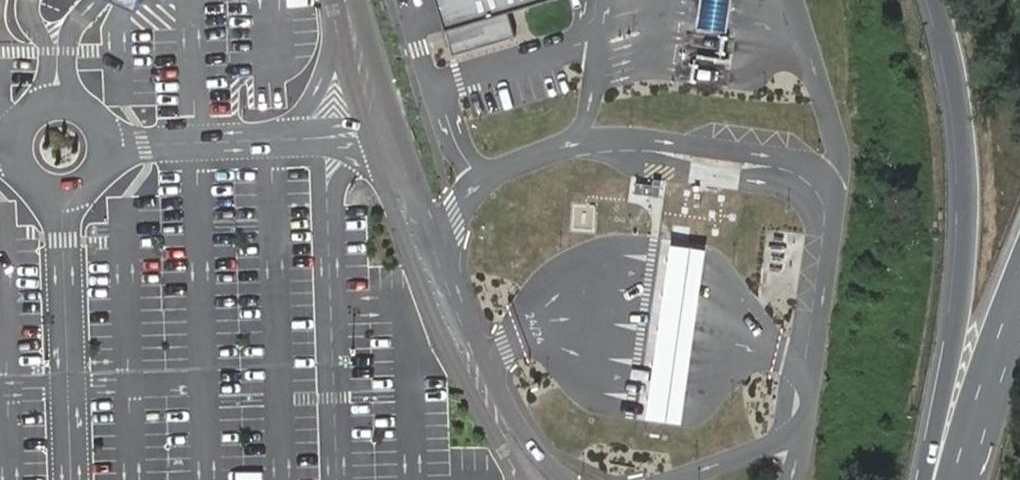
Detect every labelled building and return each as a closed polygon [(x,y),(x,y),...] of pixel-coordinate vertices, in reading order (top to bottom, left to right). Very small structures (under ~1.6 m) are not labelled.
[(453,39),(458,54),(523,34),(516,12),(554,0),(442,0),(453,39)] [(718,247),(663,239),(638,420),(693,427),(718,247)]
